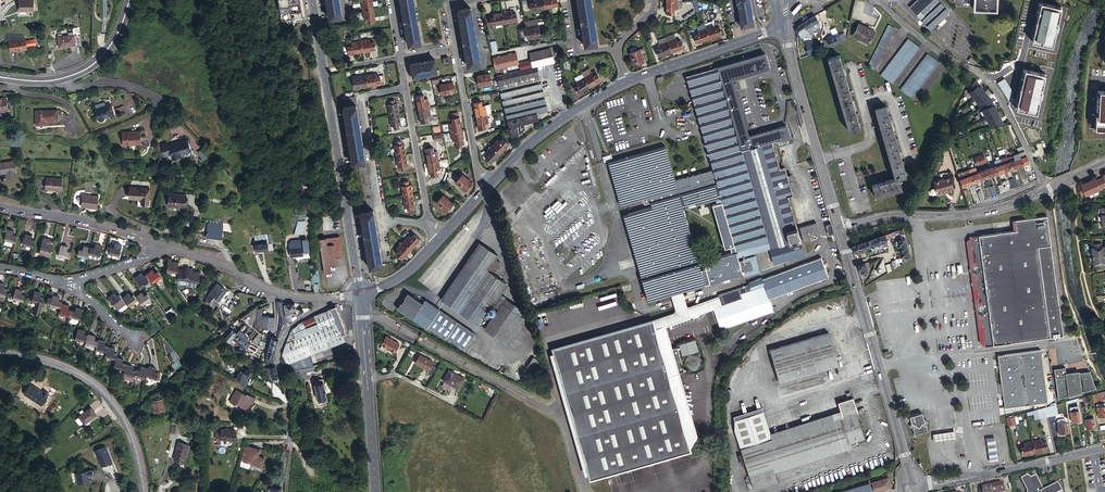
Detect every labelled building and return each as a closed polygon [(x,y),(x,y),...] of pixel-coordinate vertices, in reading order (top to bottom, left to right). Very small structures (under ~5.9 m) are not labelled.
[(19,12),(29,11),(29,12),(34,11),(33,0),(31,0),(17,1),(19,12)] [(281,21),(295,19),(296,24),(302,23),(300,0),(278,0),(281,21)] [(330,18),(343,16),(340,0),(327,0),(330,18)] [(375,8),(373,0),(364,0),(362,1),(363,10),(375,8)] [(409,45),(422,43),(420,33),(419,34),(417,25),(419,25),(415,5),(414,5),(413,0),(401,0),(409,45)] [(546,9),(544,0),(534,0),(535,3),(531,3),(532,11),(546,9)] [(546,9),(559,6),(559,2),(560,2),(560,0),(544,0),(546,9)] [(585,46),(598,44),(597,34),(595,34),(594,25),(595,25),(593,5),(591,5),(590,0),(578,0),(585,46)] [(667,13),(674,13),(674,8),(677,8),(677,7),(677,0),(666,0),(667,13)] [(752,13),(751,13),(749,4),(750,4),(749,0),(736,0),(737,5),(738,5),(740,17),(739,17),(741,26),(754,24),(752,13)] [(946,12),(948,10),(939,0),(914,0),(908,5),(930,28),(932,25),(934,27),(937,24),(936,22),(944,14),(946,12)] [(974,8),(997,9),(997,0),(974,0),(974,8)] [(1034,31),(1031,40),(1043,43),(1043,41),(1052,43),(1056,29),(1055,29),(1056,23),(1057,23),(1060,10),(1058,10),(1059,5),(1040,1),(1035,26),(1037,26),(1036,31),(1034,31)] [(458,9),(468,65),(481,63),(479,53),(478,54),(477,45),(478,45),(474,24),(473,24),(472,17),(473,16),(471,7),(458,9)] [(377,22),(375,8),(363,10),(365,19),(368,18),(369,24),(377,22)] [(502,12),(504,22),(518,20),(516,12),(512,13),(512,10),(502,12)] [(695,10),(683,17),(685,19),(696,12),(695,10)] [(491,25),(504,22),(502,12),(493,14),(494,16),(490,17),(491,25)] [(816,16),(808,20),(812,26),(819,22),(816,16)] [(799,26),(797,31),(799,34),(801,37),(804,35),(806,39),(814,34),(813,32),(812,31),(813,30),(811,27),(812,26),(808,20),(799,26)] [(527,28),(529,38),(542,36),(540,25),(534,26),(534,22),(527,23),(528,28),(527,28)] [(812,31),(813,32),(819,28),(822,26),(819,22),(812,26),(811,27),(813,30),(812,31)] [(859,24),(853,35),(870,44),(875,32),(859,24)] [(706,28),(709,38),(722,34),(719,27),(716,28),(715,25),(714,25),(706,28)] [(889,25),(868,66),(875,71),(896,28),(889,25)] [(697,43),(709,38),(706,28),(697,31),(698,34),(694,36),(697,43)] [(58,37),(60,47),(75,45),(74,32),(69,33),(69,36),(58,37)] [(9,41),(11,53),(26,50),(24,38),(22,38),(21,34),(16,35),(17,40),(9,41)] [(830,46),(845,40),(843,34),(828,40),(830,46)] [(677,38),(668,41),(671,51),(684,47),(682,40),(678,41),(677,38)] [(361,41),(363,52),(376,50),(374,42),(370,43),(369,40),(361,41)] [(808,55),(816,53),(812,40),(804,42),(808,55)] [(909,40),(881,76),(893,85),(921,49),(909,40)] [(350,55),(363,52),(361,41),(351,43),(352,46),(348,47),(350,55)] [(668,41),(661,44),(660,44),(661,47),(657,49),(659,56),(671,51),(668,41)] [(533,67),(537,66),(555,62),(551,47),(530,52),(533,67)] [(636,50),(633,51),(630,52),(634,64),(644,61),(640,49),(636,50)] [(495,68),(519,62),(517,52),(493,58),(495,68)] [(687,78),(713,169),(677,180),(667,144),(645,150),(609,161),(622,205),(646,198),(650,209),(625,216),(650,301),(673,294),(677,308),(677,309),(676,311),(675,311),(673,312),(590,335),(553,346),(567,395),(573,415),(591,479),(614,472),(619,471),(626,469),(631,468),(649,462),(651,462),(653,461),(665,458),(669,457),(692,450),(690,444),(693,438),(695,435),(696,432),(682,383),(679,372),(684,371),(685,373),(695,372),(705,367),(703,352),(696,335),(687,336),(677,341),(677,344),(672,346),(665,322),(698,313),(718,307),(715,308),(722,329),(774,311),(769,298),(769,296),(784,290),(785,293),(829,276),(822,257),(750,283),(750,285),(719,296),(720,298),(697,305),(690,307),(689,307),(687,307),(687,306),(686,306),(685,299),(684,296),(682,291),(686,290),(730,277),(743,274),(744,276),(760,272),(755,253),(770,249),(774,265),(806,256),(788,197),(794,196),(784,162),(779,163),(773,143),(783,140),(784,141),(790,139),(787,126),(749,137),(733,81),(770,70),(766,55),(687,78)] [(901,91),(913,100),(941,64),(928,55),(901,91)] [(843,69),(842,65),(839,56),(828,59),(849,131),(860,128),(857,118),(856,114),(851,95),(849,91),(843,69)] [(436,60),(411,64),(413,76),(438,71),(436,60)] [(521,70),(533,67),(531,60),(519,62),(521,70)] [(497,76),(512,136),(519,135),(516,125),(539,119),(537,112),(548,110),(537,66),(533,67),(521,70),(497,76)] [(1018,98),(1015,108),(1027,110),(1027,108),(1037,111),(1040,97),(1039,96),(1041,91),(1044,77),(1042,77),(1043,73),(1024,68),(1019,93),(1021,94),(1020,98),(1018,98)] [(590,69),(583,73),(583,74),(585,77),(593,72),(590,69)] [(585,77),(590,87),(602,79),(598,73),(597,74),(594,75),(593,72),(585,77)] [(375,73),(366,74),(368,85),(380,83),(380,79),(379,75),(378,75),(377,74),(375,75),(375,73)] [(490,73),(478,75),(480,85),(492,83),(490,73)] [(368,85),(366,74),(357,76),(357,75),(352,75),(353,80),(354,88),(368,85)] [(579,93),(590,87),(585,77),(578,81),(573,84),(579,93)] [(441,84),(441,85),(442,88),(443,94),(455,92),(453,82),(441,84)] [(974,83),(971,88),(969,91),(971,92),(969,94),(979,105),(980,104),(983,106),(984,109),(982,110),(989,125),(991,124),(993,127),(1001,124),(999,120),(1001,119),(993,105),(991,106),(989,102),(987,99),(988,97),(979,86),(977,87),(974,83)] [(1094,127),(1103,128),(1103,130),(1104,130),(1104,90),(1098,89),(1098,93),(1096,93),(1095,107),(1098,107),(1097,113),(1095,113),(1094,127)] [(417,95),(419,109),(430,107),(428,98),(425,98),(424,93),(417,95)] [(357,105),(355,96),(348,98),(349,106),(357,105)] [(9,111),(7,99),(0,101),(0,113),(9,111)] [(388,105),(390,115),(400,114),(398,107),(396,107),(396,103),(395,100),(389,100),(389,101),(387,102),(388,104),(390,104),(388,105)] [(475,103),(477,115),(489,113),(493,112),(492,104),(484,105),(483,101),(475,103)] [(96,109),(100,119),(101,119),(102,119),(103,119),(104,119),(105,119),(106,118),(106,117),(115,113),(112,103),(106,105),(105,102),(97,105),(97,109),(96,109)] [(35,103),(35,116),(44,116),(45,113),(56,113),(56,103),(35,103)] [(344,107),(344,109),(352,160),(353,163),(358,162),(366,161),(357,105),(349,106),(344,107)] [(430,107),(419,109),(421,122),(429,120),(428,117),(431,116),(430,107)] [(879,183),(875,185),(872,186),(875,197),(902,190),(899,178),(907,176),(904,166),(903,162),(897,143),(896,139),(891,121),(889,117),(887,107),(875,110),(895,179),(879,183)] [(489,113),(477,115),(480,129),(488,128),(487,123),(491,123),(489,113)] [(400,114),(390,115),(392,126),(394,126),(394,129),(400,128),(399,125),(399,120),(401,120),(400,114)] [(450,123),(451,131),(462,129),(459,117),(452,118),(453,122),(450,123)] [(462,129),(451,131),(454,145),(458,144),(458,147),(462,147),(461,144),(464,143),(462,129)] [(121,133),(122,145),(140,143),(139,132),(121,133)] [(492,145),(500,153),(510,143),(503,137),(500,141),(498,139),(492,145)] [(395,144),(397,155),(407,154),(405,147),(403,147),(402,142),(402,140),(396,141),(397,143),(395,144)] [(171,154),(171,157),(172,160),(181,157),(180,155),(191,152),(187,141),(168,147),(168,145),(163,146),(166,156),(171,154)] [(491,163),(500,153),(492,145),(485,152),(487,154),(485,157),(491,163)] [(426,149),(428,161),(439,160),(437,150),(434,151),(434,147),(426,149)] [(1027,163),(1030,162),(1024,151),(1018,154),(1020,158),(1022,165),(1023,166),(1026,173),(1030,171),(1027,163)] [(407,154),(397,155),(399,166),(401,165),(401,168),(401,169),(407,168),(406,164),(405,160),(408,159),(407,154)] [(1016,167),(1022,165),(1020,158),(1017,159),(1016,155),(1013,156),(1016,167)] [(975,166),(980,180),(986,178),(983,171),(981,164),(978,156),(974,157),(976,163),(978,163),(979,165),(975,166)] [(1014,170),(1017,169),(1016,167),(1013,156),(1006,159),(1010,169),(1013,168),(1014,170)] [(2,167),(6,167),(5,173),(12,173),(13,158),(0,157),(0,167),(2,167)] [(1001,161),(1004,171),(1010,169),(1006,159),(1006,158),(1000,160),(1001,161)] [(439,160),(428,161),(431,175),(438,174),(437,169),(440,168),(439,160)] [(366,161),(358,162),(365,210),(373,209),(366,161)] [(998,174),(1004,171),(1001,161),(994,163),(998,174)] [(994,163),(994,162),(988,164),(990,169),(992,176),(998,174),(994,163)] [(969,168),(970,173),(973,183),(980,180),(975,166),(969,168)] [(1026,173),(1023,166),(1019,168),(1024,180),(1028,178),(1026,173)] [(983,171),(986,178),(992,176),(990,169),(983,171)] [(462,173),(454,181),(464,190),(471,182),(462,173)] [(970,173),(965,175),(965,177),(968,185),(973,183),(970,173)] [(1101,176),(1102,178),(1095,181),(1094,179),(1089,181),(1090,182),(1085,185),(1084,183),(1079,185),(1076,187),(1079,195),(1083,194),(1084,196),(1099,189),(1104,186),(1104,174),(1101,176)] [(45,177),(44,187),(55,188),(55,189),(60,189),(61,178),(45,177)] [(949,183),(951,182),(950,177),(933,182),(935,189),(937,194),(947,192),(952,190),(949,183)] [(965,177),(960,179),(962,187),(968,185),(965,177)] [(402,185),(404,196),(414,195),(412,188),(410,188),(410,184),(409,181),(403,182),(404,185),(402,185)] [(149,188),(129,186),(128,197),(137,197),(136,205),(149,206),(149,202),(148,202),(149,188)] [(182,205),(183,195),(167,193),(166,204),(182,205)] [(89,204),(89,206),(97,206),(98,195),(80,194),(80,204),(89,204)] [(443,194),(436,202),(446,211),(453,203),(443,194)] [(414,195),(404,196),(406,207),(408,207),(408,210),(414,209),(413,206),(413,202),(415,201),(414,195)] [(360,211),(369,268),(382,266),(373,209),(365,210),(360,211)] [(1063,338),(1048,216),(1032,218),(1033,228),(1017,230),(970,236),(973,262),(971,264),(972,273),(974,274),(977,298),(976,301),(978,320),(980,322),(983,348),(1063,338)] [(1033,228),(1032,218),(1016,220),(1017,230),(1033,228)] [(821,238),(817,224),(800,229),(805,245),(807,245),(807,242),(821,238)] [(204,226),(203,237),(218,238),(218,226),(204,226)] [(4,239),(14,242),(16,236),(12,235),(14,231),(7,229),(4,239)] [(21,244),(31,246),(33,241),(30,240),(31,236),(24,233),(21,244)] [(403,241),(411,248),(420,239),(415,233),(412,236),(410,234),(403,241)] [(268,244),(272,244),(270,234),(266,235),(254,237),(255,245),(250,246),(252,252),(257,251),(268,249),(268,244)] [(887,246),(887,242),(886,239),(885,235),(879,237),(882,248),(887,246)] [(39,252),(49,255),(53,241),(50,240),(51,239),(43,237),(39,252)] [(339,237),(320,240),(322,249),(327,248),(333,247),(340,251),(341,258),(343,258),(339,237)] [(879,237),(873,239),(877,250),(882,248),(879,237)] [(873,239),(868,241),(870,247),(871,252),(877,250),(873,239)] [(324,275),(331,274),(328,252),(327,248),(322,249),(320,240),(319,240),(324,275)] [(402,258),(411,248),(403,241),(396,248),(399,250),(396,252),(402,258)] [(303,256),(303,252),(302,247),(301,242),(289,244),(290,249),(292,257),(303,256)] [(865,249),(863,243),(858,244),(860,251),(861,254),(866,252),(865,249)] [(1101,243),(1092,244),(1092,248),(1091,248),(1093,265),(1094,265),(1095,268),(1104,267),(1103,264),(1104,263),(1104,258),(1103,258),(1102,252),(1103,252),(1103,247),(1101,247),(1101,243)] [(58,255),(68,257),(69,251),(67,250),(68,246),(60,244),(58,255)] [(107,247),(106,254),(116,256),(119,246),(112,244),(111,248),(107,247)] [(92,249),(89,248),(88,254),(99,257),(101,247),(93,245),(92,249)] [(481,245),(442,300),(478,325),(492,305),(500,310),(486,330),(509,347),(526,322),(520,318),(524,313),(506,301),(504,304),(496,298),(499,295),(506,285),(488,272),(499,257),(481,245)] [(88,254),(89,248),(83,246),(81,252),(78,251),(77,255),(87,258),(88,254)] [(334,251),(336,266),(337,265),(336,259),(341,258),(340,251),(333,247),(327,248),(328,252),(334,251)] [(903,256),(905,263),(912,259),(909,249),(903,250),(905,256),(903,256)] [(328,252),(331,274),(332,274),(331,266),(336,266),(334,251),(328,252)] [(770,267),(766,254),(758,256),(762,269),(770,267)] [(164,271),(176,272),(176,269),(176,262),(172,262),(172,260),(168,260),(168,258),(164,258),(164,271)] [(858,265),(860,271),(863,270),(864,274),(868,273),(865,263),(858,265)] [(176,272),(175,279),(186,279),(186,267),(186,266),(183,266),(183,268),(180,268),(180,269),(176,269),(176,272)] [(186,267),(186,279),(186,281),(186,286),(195,286),(196,285),(196,281),(197,281),(197,270),(193,270),(193,269),(190,269),(190,267),(186,267)] [(149,280),(152,283),(162,276),(158,271),(154,273),(152,270),(145,275),(149,280)] [(140,287),(149,280),(145,275),(143,276),(141,273),(134,279),(140,287)] [(217,285),(205,303),(214,309),(215,306),(216,307),(226,290),(217,285)] [(687,295),(688,298),(689,298),(690,301),(696,299),(694,290),(688,292),(688,295),(687,295)] [(769,298),(785,293),(784,290),(769,296),(769,298)] [(22,304),(24,298),(21,297),(22,293),(14,291),(11,301),(22,304)] [(38,317),(43,298),(40,298),(42,295),(33,292),(33,294),(32,295),(31,301),(30,302),(35,304),(32,315),(38,317)] [(125,304),(127,307),(136,300),(134,298),(132,295),(130,297),(127,293),(121,298),(123,301),(125,304)] [(141,306),(149,300),(145,293),(142,295),(140,293),(134,298),(136,300),(141,306)] [(121,298),(119,295),(116,298),(113,294),(107,299),(108,300),(111,304),(113,307),(123,301),(121,298)] [(401,304),(398,309),(413,319),(413,320),(427,330),(429,328),(446,340),(447,338),(465,350),(475,335),(426,301),(424,304),(408,294),(405,299),(406,299),(402,304),(401,304)] [(496,298),(504,304),(506,301),(499,295),(496,298)] [(60,307),(60,304),(57,303),(58,300),(50,297),(49,300),(46,299),(44,306),(57,310),(59,311),(60,307)] [(116,311),(125,304),(123,301),(113,307),(116,311)] [(284,303),(276,302),(277,315),(278,315),(282,314),(282,311),(289,308),(295,308),(295,303),(290,303),(284,305),(284,303)] [(288,366),(289,369),(291,369),(292,369),(296,368),(301,368),(306,367),(311,365),(315,365),(313,355),(345,341),(343,337),(348,335),(336,306),(328,310),(329,311),(322,314),(319,315),(317,316),(316,316),(315,317),(314,317),(312,318),(308,320),(307,321),(306,321),(304,322),(303,323),(302,323),(301,324),(300,324),(299,325),(298,326),(298,327),(297,327),(296,328),(295,328),(294,329),(293,330),(292,332),(291,333),(291,334),(289,338),(288,340),(287,343),(286,346),(286,347),(285,348),(285,349),(284,350),(284,351),(283,354),(284,358),(286,362),(288,366)] [(57,315),(57,318),(68,321),(70,315),(66,314),(68,309),(60,307),(59,311),(57,315)] [(268,321),(269,315),(261,314),(261,308),(258,310),(256,325),(261,326),(261,320),(268,321)] [(278,315),(277,315),(277,318),(277,324),(276,329),(285,328),(286,327),(289,324),(290,324),(285,323),(286,320),(291,320),(290,315),(296,315),(295,308),(289,308),(282,311),(282,314),(278,315)] [(70,315),(68,321),(78,324),(81,313),(74,311),(72,316),(70,315)] [(222,336),(229,342),(230,340),(232,337),(236,332),(234,331),(231,328),(222,336)] [(239,329),(236,332),(232,337),(237,341),(244,332),(243,331),(239,329)] [(76,331),(73,343),(84,346),(86,340),(83,339),(85,334),(76,331)] [(244,332),(237,341),(241,345),(245,340),(248,336),(244,332)] [(840,366),(830,333),(772,350),(781,383),(840,366)] [(400,345),(387,337),(383,345),(396,352),(400,345)] [(84,348),(95,351),(97,345),(94,344),(95,341),(87,338),(86,340),(84,346),(84,348)] [(241,345),(246,348),(247,346),(250,344),(249,343),(245,340),(241,345)] [(94,353),(105,356),(107,350),(104,349),(105,345),(98,343),(97,345),(95,351),(94,353)] [(241,352),(242,353),(246,348),(241,345),(239,347),(238,349),(241,352)] [(233,359),(234,357),(234,356),(236,354),(231,349),(227,354),(233,359)] [(104,359),(115,363),(116,360),(117,357),(113,356),(115,352),(107,350),(105,356),(104,359)] [(997,357),(1004,409),(1048,403),(1041,351),(997,357)] [(538,360),(531,355),(526,363),(529,365),(528,366),(532,369),(538,360)] [(434,363),(421,356),(417,363),(429,370),(434,363)] [(115,363),(113,370),(123,373),(125,366),(123,366),(124,362),(116,360),(115,363)] [(276,382),(279,381),(278,374),(276,368),(274,361),(272,360),(271,362),(270,367),(265,368),(266,371),(269,374),(268,375),(276,382)] [(147,369),(146,373),(158,376),(159,371),(156,370),(157,365),(149,363),(147,369)] [(123,373),(123,376),(133,379),(134,376),(135,372),(132,372),(133,369),(125,366),(123,373)] [(242,369),(237,378),(246,383),(253,369),(248,366),(245,371),(242,369)] [(134,376),(144,379),(146,373),(147,369),(140,367),(139,370),(136,370),(135,372),(134,376)] [(296,368),(292,369),(295,382),(303,380),(302,373),(301,368),(296,368)] [(1053,370),(1057,400),(1068,397),(1067,394),(1080,391),(1080,393),(1094,389),(1088,372),(1077,373),(1078,376),(1075,376),(1075,374),(1069,375),(1069,377),(1065,378),(1064,368),(1053,370)] [(464,378),(449,371),(444,380),(459,389),(464,378)] [(329,401),(323,379),(318,380),(319,384),(315,385),(319,403),(329,401)] [(42,407),(49,396),(44,393),(31,385),(25,396),(42,407)] [(238,405),(245,409),(249,401),(251,403),(254,396),(246,392),(245,393),(236,388),(228,400),(234,403),(235,401),(239,404),(238,405)] [(153,416),(164,412),(163,410),(166,409),(167,409),(163,398),(162,398),(161,395),(162,394),(160,390),(156,392),(157,397),(154,398),(154,401),(149,402),(153,416)] [(1091,395),(1092,401),(1096,401),(1096,399),(1098,399),(1098,400),(1104,399),(1104,392),(1091,395)] [(762,416),(732,425),(732,430),(738,448),(750,489),(774,482),(769,466),(868,435),(856,395),(842,400),(846,414),(769,438),(762,416)] [(21,402),(16,399),(12,407),(17,410),(21,402)] [(1098,417),(1104,416),(1104,406),(1104,403),(1097,405),(1097,407),(1098,417)] [(1045,408),(1047,417),(1056,415),(1054,406),(1045,408)] [(83,410),(80,412),(82,415),(80,417),(78,419),(78,421),(81,424),(82,424),(84,423),(86,424),(91,420),(97,415),(91,408),(85,413),(83,410)] [(1039,419),(1047,417),(1045,408),(1037,410),(1039,419)] [(1035,420),(1039,419),(1037,410),(1027,413),(1028,417),(1033,415),(1035,420)] [(1070,412),(1071,421),(1081,420),(1079,410),(1070,412)] [(732,419),(732,425),(762,416),(760,411),(732,419)] [(913,430),(915,436),(927,433),(925,426),(927,422),(923,421),(923,418),(924,417),(923,413),(909,417),(911,422),(912,426),(910,429),(913,430)] [(1007,419),(1008,426),(1016,424),(1014,417),(1007,419)] [(1056,421),(1059,434),(1068,432),(1065,418),(1058,420),(1056,421)] [(1085,419),(1087,429),(1095,428),(1094,418),(1085,419)] [(228,431),(226,430),(221,431),(220,433),(219,433),(217,433),(215,433),(215,439),(220,440),(235,440),(235,431),(228,431)] [(956,430),(934,433),(935,442),(958,439),(956,430)] [(985,437),(989,461),(999,460),(994,436),(985,437)] [(1032,441),(1035,452),(1047,449),(1046,442),(1042,443),(1041,439),(1032,441)] [(1022,455),(1035,452),(1032,441),(1023,443),(1024,447),(1021,448),(1022,455)] [(179,443),(173,459),(184,462),(189,446),(179,443)] [(95,452),(101,466),(112,461),(105,447),(95,452)] [(245,447),(240,466),(248,468),(250,463),(262,466),(265,458),(257,456),(259,449),(250,447),(250,448),(245,447)] [(303,464),(300,467),(305,472),(308,468),(303,464)] [(75,473),(77,484),(89,481),(88,475),(92,474),(91,470),(75,473)] [(1023,478),(1030,491),(1065,491),(1061,483),(1046,491),(1038,474),(1034,476),(1030,475),(1023,478)] [(889,478),(873,483),(875,491),(877,491),(891,488),(889,478)] [(844,491),(872,491),(870,484),(844,491)]
